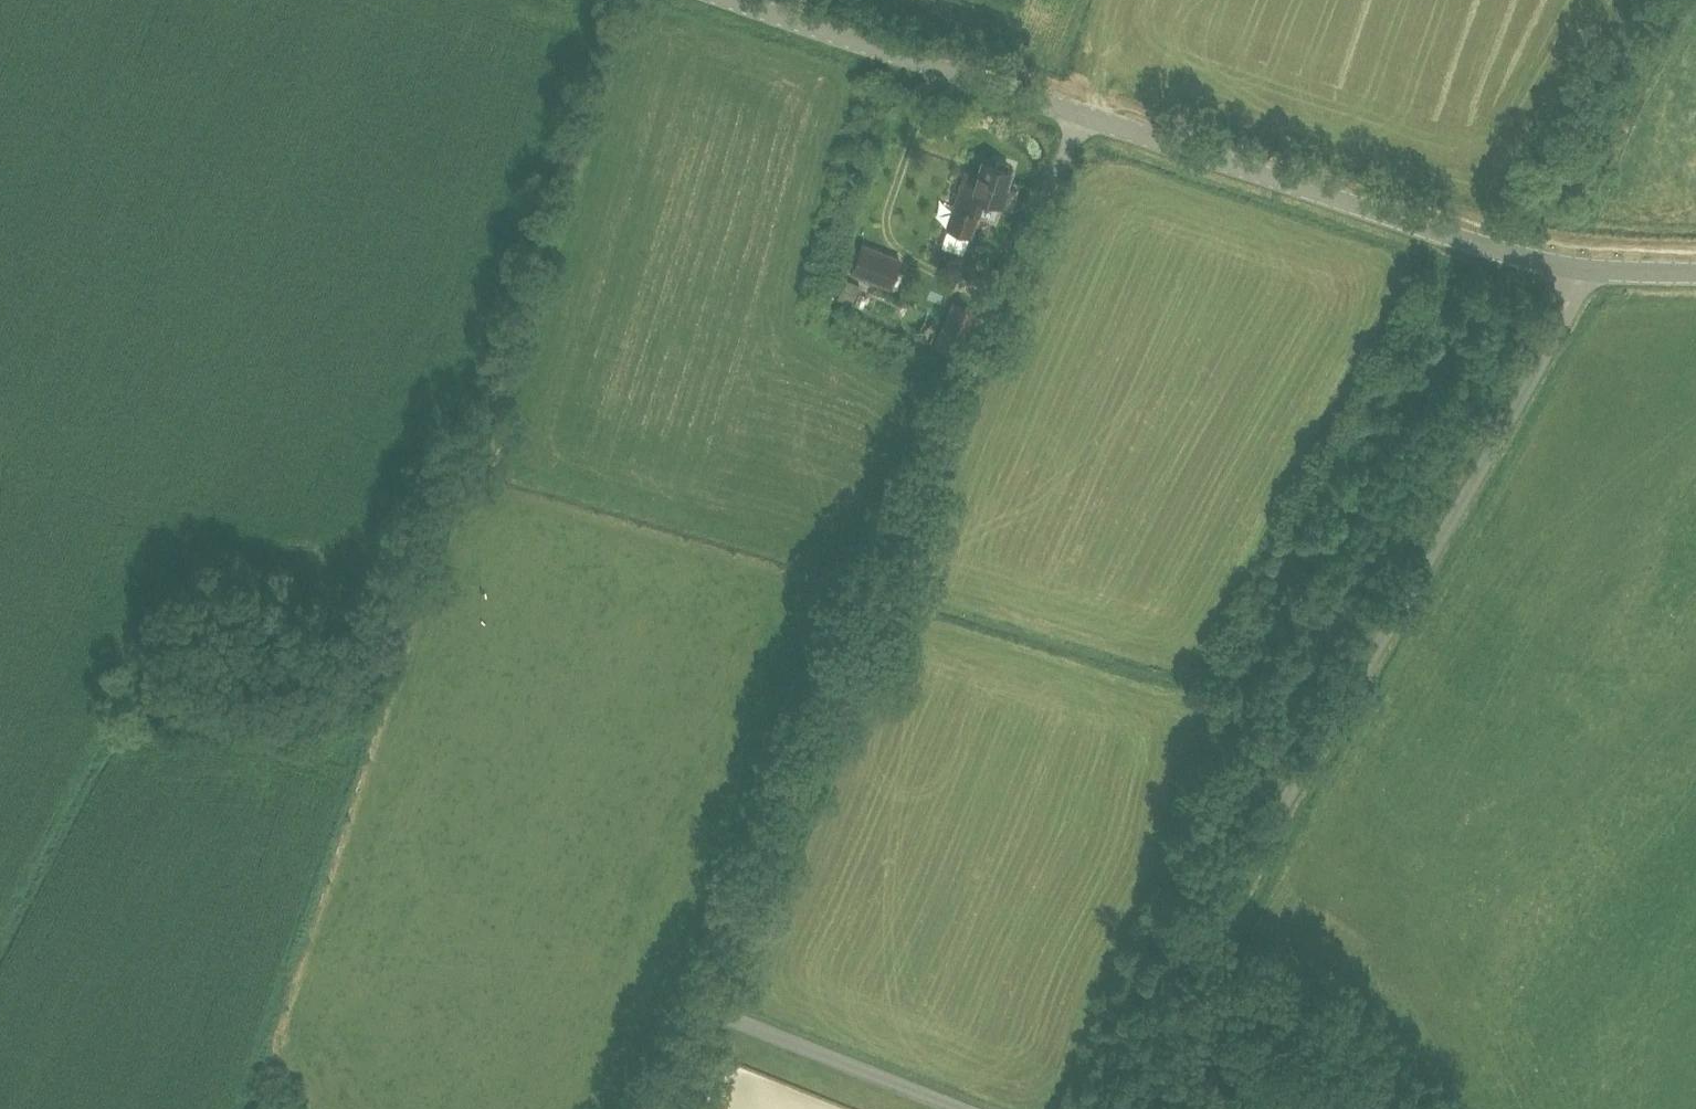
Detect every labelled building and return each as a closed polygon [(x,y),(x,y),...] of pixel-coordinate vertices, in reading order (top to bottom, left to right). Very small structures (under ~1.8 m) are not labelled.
[(980,197),(1010,207),(1015,190),(1005,187),(1009,176),(1005,174),(1007,170),(994,166),(993,170),(980,166),(976,176),(966,173),(948,229),(967,235),(980,197)] [(863,245),(853,271),(889,286),(900,260),(863,245)] [(860,284),(846,279),(837,301),(852,306),(860,284)] [(934,346),(933,348),(948,354),(960,358),(969,337),(942,326),(934,346)]
